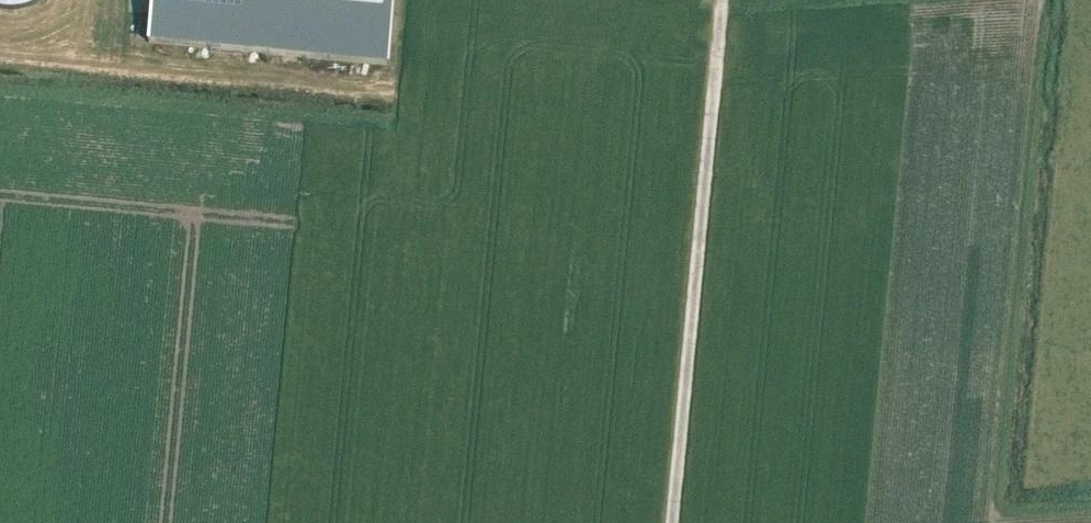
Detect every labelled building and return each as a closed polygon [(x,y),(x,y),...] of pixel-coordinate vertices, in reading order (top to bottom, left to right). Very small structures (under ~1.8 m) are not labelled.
[(2,10),(11,11),(20,10),(29,8),(37,4),(42,0),(0,0),(0,10),(2,10)] [(135,0),(100,0),(99,4),(134,9),(135,0)] [(395,0),(154,0),(150,43),(389,67),(395,0)]
